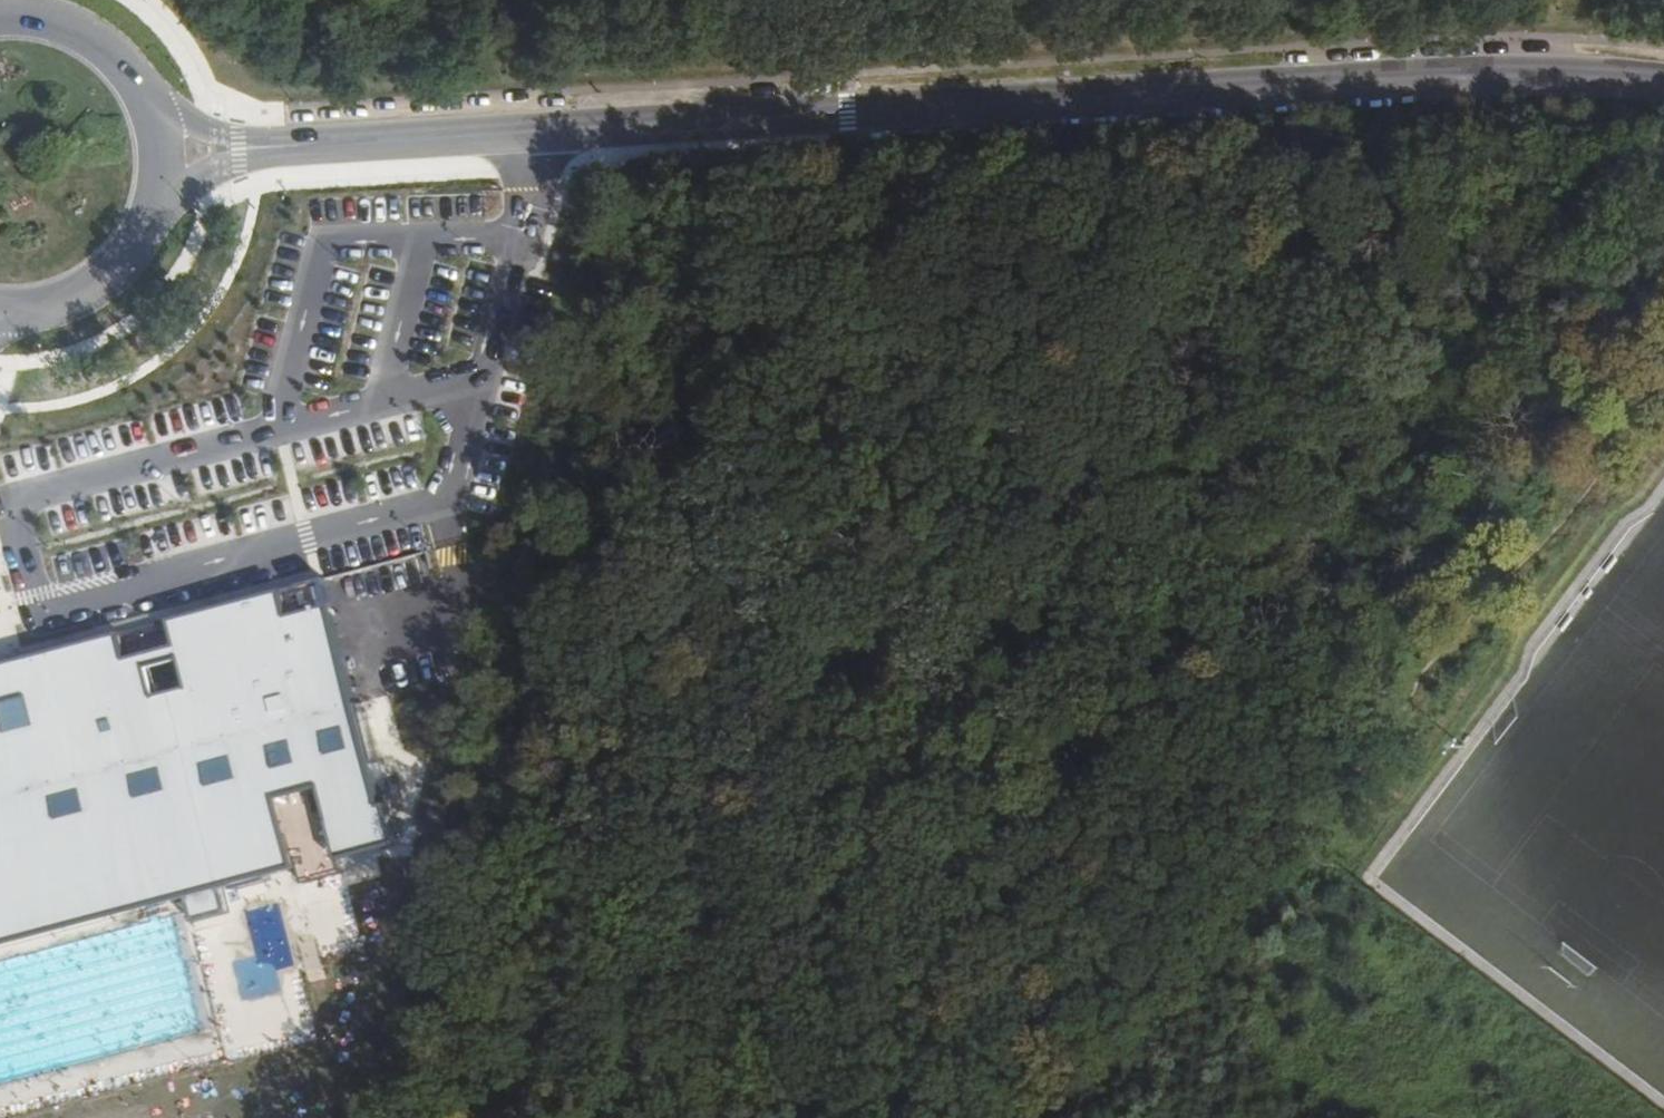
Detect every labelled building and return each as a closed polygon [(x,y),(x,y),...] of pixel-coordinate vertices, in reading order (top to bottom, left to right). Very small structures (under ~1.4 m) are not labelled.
[(108,575),(141,568),(135,540),(102,548),(108,575)] [(396,599),(409,595),(401,568),(388,572),(396,599)] [(0,662),(0,941),(343,857),(400,843),(360,701),(326,579),(32,654),(9,660),(0,662)]
